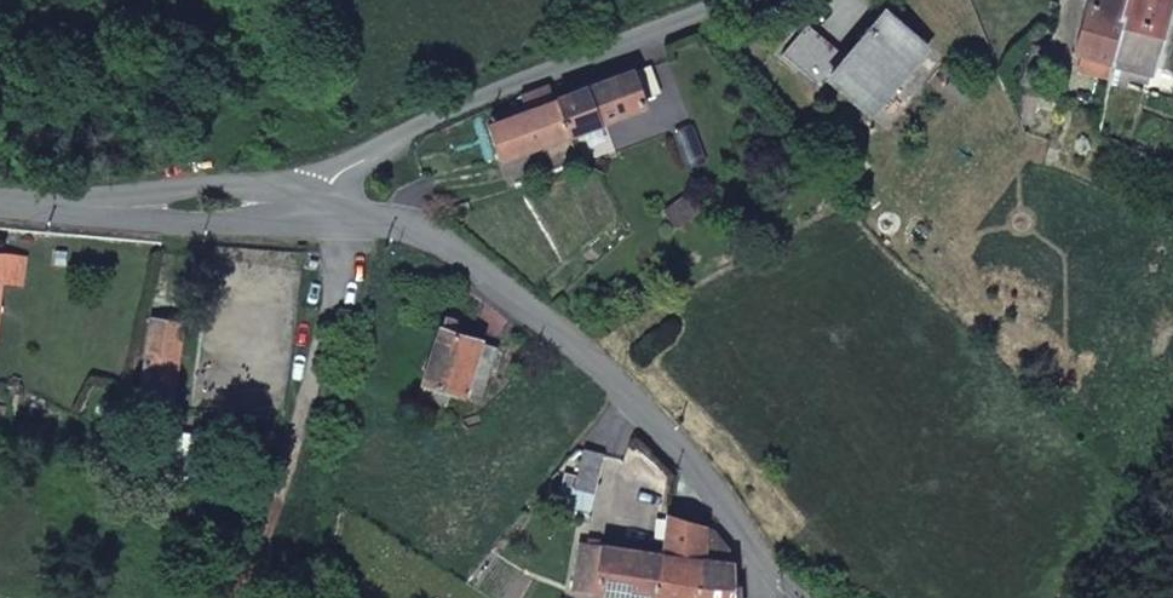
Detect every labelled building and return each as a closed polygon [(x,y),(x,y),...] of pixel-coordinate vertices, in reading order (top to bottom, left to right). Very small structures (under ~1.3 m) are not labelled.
[(1124,0),(1087,0),(1072,52),(1113,63),(1123,21),(1119,19),(1124,0)] [(1108,80),(1126,85),(1128,77),(1146,82),(1149,73),(1152,74),(1172,0),(1124,0),(1119,19),(1123,21),(1113,63),(1108,80)] [(827,79),(870,114),(926,47),(883,11),(827,79)] [(651,64),(635,70),(644,99),(661,93),(651,64)] [(554,100),(568,136),(611,120),(646,107),(644,99),(635,70),(554,100)] [(501,160),(568,136),(554,100),(549,86),(520,96),(525,111),(488,124),(501,160)] [(865,158),(846,179),(854,186),(873,165),(865,158)] [(440,196),(446,208),(458,204),(452,190),(440,196)] [(664,211),(675,227),(689,218),(695,225),(707,216),(689,191),(664,211)] [(2,281),(21,283),(25,260),(0,256),(0,292),(2,281)] [(140,391),(175,397),(187,321),(152,316),(140,391)] [(455,322),(443,319),(423,382),(466,395),(482,400),(498,348),(451,333),(455,322)] [(462,405),(466,395),(423,382),(413,413),(429,420),(432,413),(462,405)] [(582,453),(574,489),(594,494),(601,457),(582,453)] [(157,471),(149,469),(146,480),(154,483),(157,471)] [(657,597),(696,597),(708,526),(666,514),(662,552),(657,597)] [(696,597),(734,597),(733,559),(728,547),(708,526),(696,597)] [(629,597),(657,597),(662,552),(579,543),(573,587),(594,590),(594,593),(629,597)]
